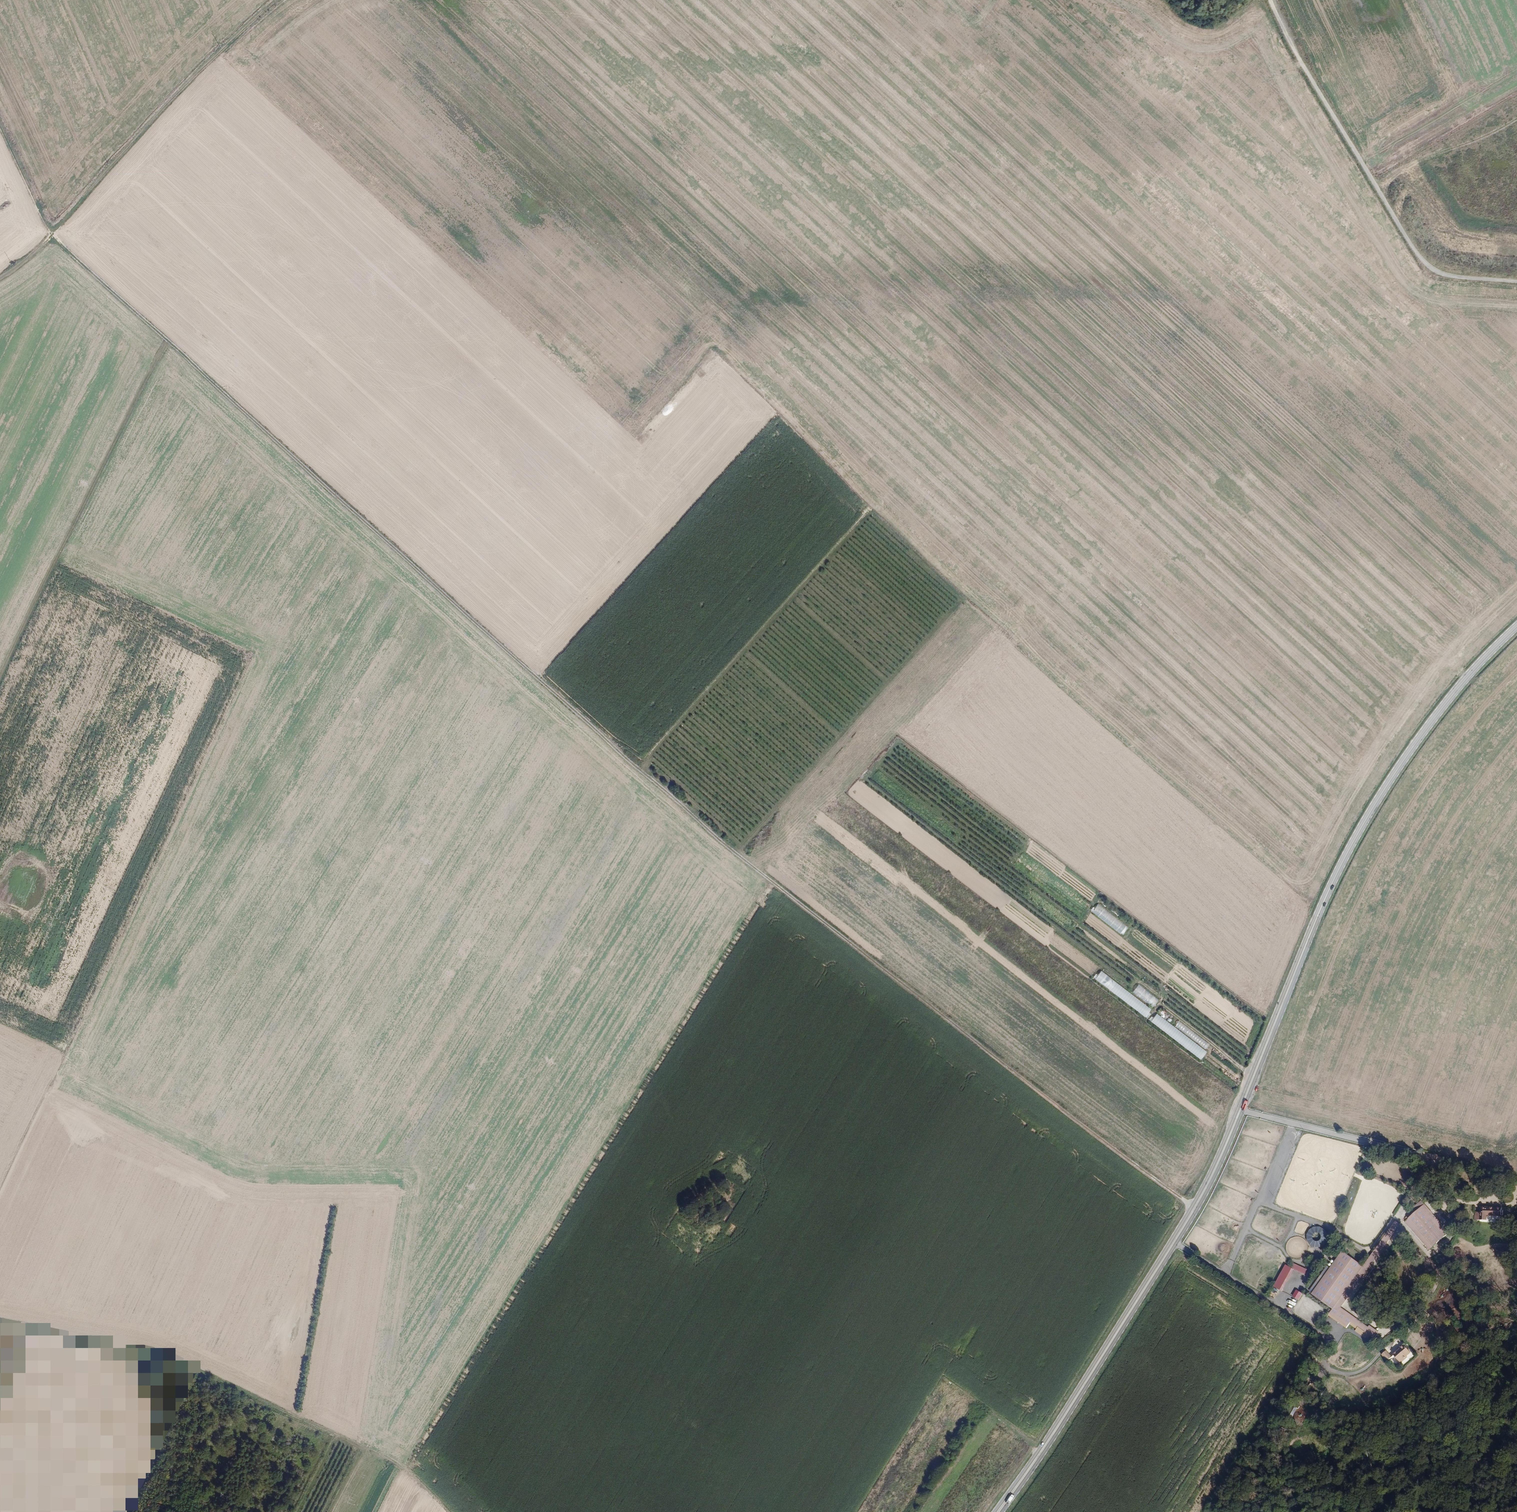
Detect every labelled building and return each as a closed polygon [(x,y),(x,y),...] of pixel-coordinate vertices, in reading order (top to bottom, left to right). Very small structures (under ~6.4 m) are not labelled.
[(1095,904),(1089,913),(1123,934),(1129,925),(1095,904)] [(1137,985),(1131,993),(1152,1007),(1158,999),(1137,985)] [(1161,1015),(1165,1011),(1160,1007),(1156,1012),(1161,1015)] [(1149,1023),(1202,1058),(1207,1051),(1205,1050),(1210,1043),(1177,1021),(1173,1026),(1155,1014),(1149,1023)] [(1440,1218),(1426,1200),(1422,1203),(1422,1204),(1436,1221),(1440,1218)] [(1452,1233),(1440,1218),(1436,1221),(1422,1204),(1414,1211),(1417,1213),(1409,1220),(1433,1249),(1452,1233)] [(1505,1217),(1506,1209),(1484,1207),(1484,1213),(1484,1221),(1490,1222),(1491,1216),(1505,1217)] [(1366,1263),(1345,1248),(1339,1256),(1364,1269),(1346,1297),(1343,1302),(1403,1222),(1399,1220),(1366,1263)] [(1326,1228),(1307,1228),(1307,1247),(1326,1247),(1326,1228)] [(1364,1269),(1339,1256),(1327,1272),(1315,1291),(1330,1302),(1327,1307),(1336,1313),(1341,1305),(1337,1302),(1343,1294),(1346,1297),(1364,1269)] [(1307,1270),(1293,1264),(1291,1268),(1305,1274),(1307,1270)] [(1281,1291),(1293,1269),(1285,1265),(1273,1287),(1281,1291)] [(1343,1302),(1346,1297),(1343,1294),(1337,1302),(1341,1305),(1343,1302)] [(1366,1324),(1341,1305),(1336,1313),(1348,1320),(1356,1325),(1364,1331),(1366,1330),(1364,1328),(1366,1324)] [(1336,1313),(1327,1307),(1325,1310),(1334,1316),(1336,1313)] [(1348,1320),(1336,1313),(1334,1316),(1345,1324),(1348,1320)] [(1378,1333),(1371,1327),(1366,1330),(1368,1331),(1376,1337),(1378,1333)] [(1410,1358),(1414,1354),(1406,1345),(1402,1349),(1403,1350),(1396,1356),(1403,1364),(1410,1358)] [(1394,1358),(1389,1352),(1384,1355),(1390,1362),(1394,1358)] [(1293,1412),(1301,1415),(1304,1408),(1296,1405),(1293,1412)]
